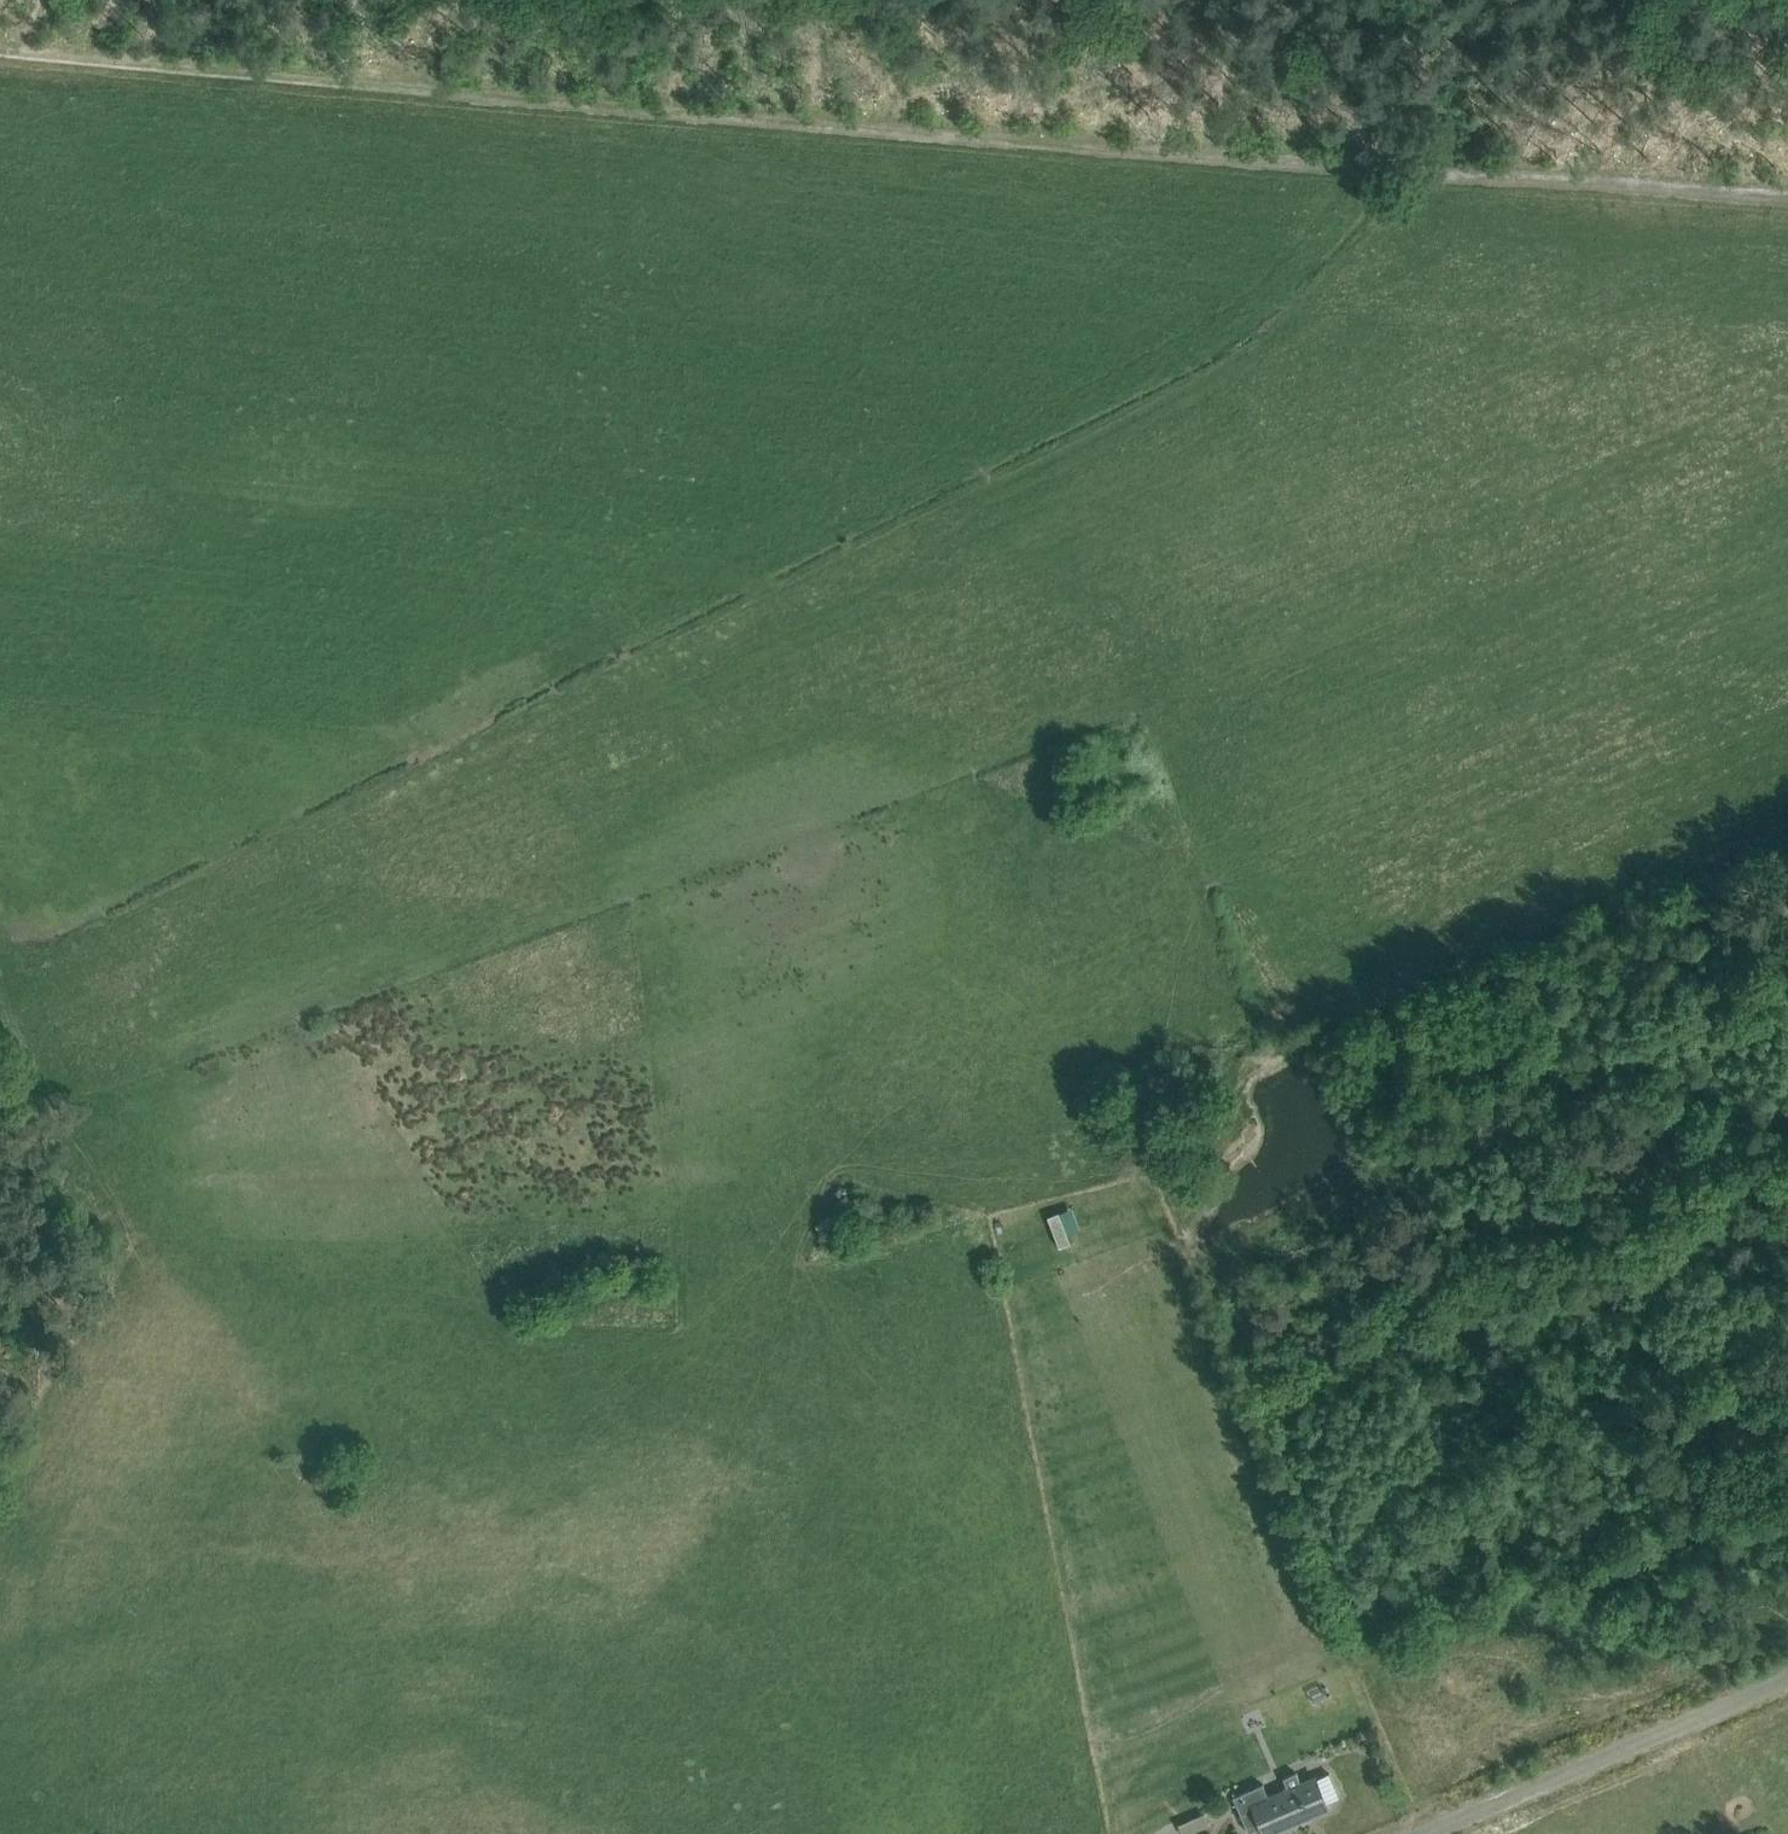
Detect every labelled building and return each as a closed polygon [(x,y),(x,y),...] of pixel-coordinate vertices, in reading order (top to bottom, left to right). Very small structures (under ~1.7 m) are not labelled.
[(1289,1786),(1270,1794),(1265,1781),(1234,1794),(1249,1832),(1263,1826),(1266,1833),(1269,1833),(1330,1808),(1316,1775),(1313,1775),(1311,1769),(1298,1774),(1297,1772),(1285,1777),(1289,1786)] [(1179,1825),(1183,1833),(1189,1833),(1211,1825),(1206,1813),(1179,1825)]
